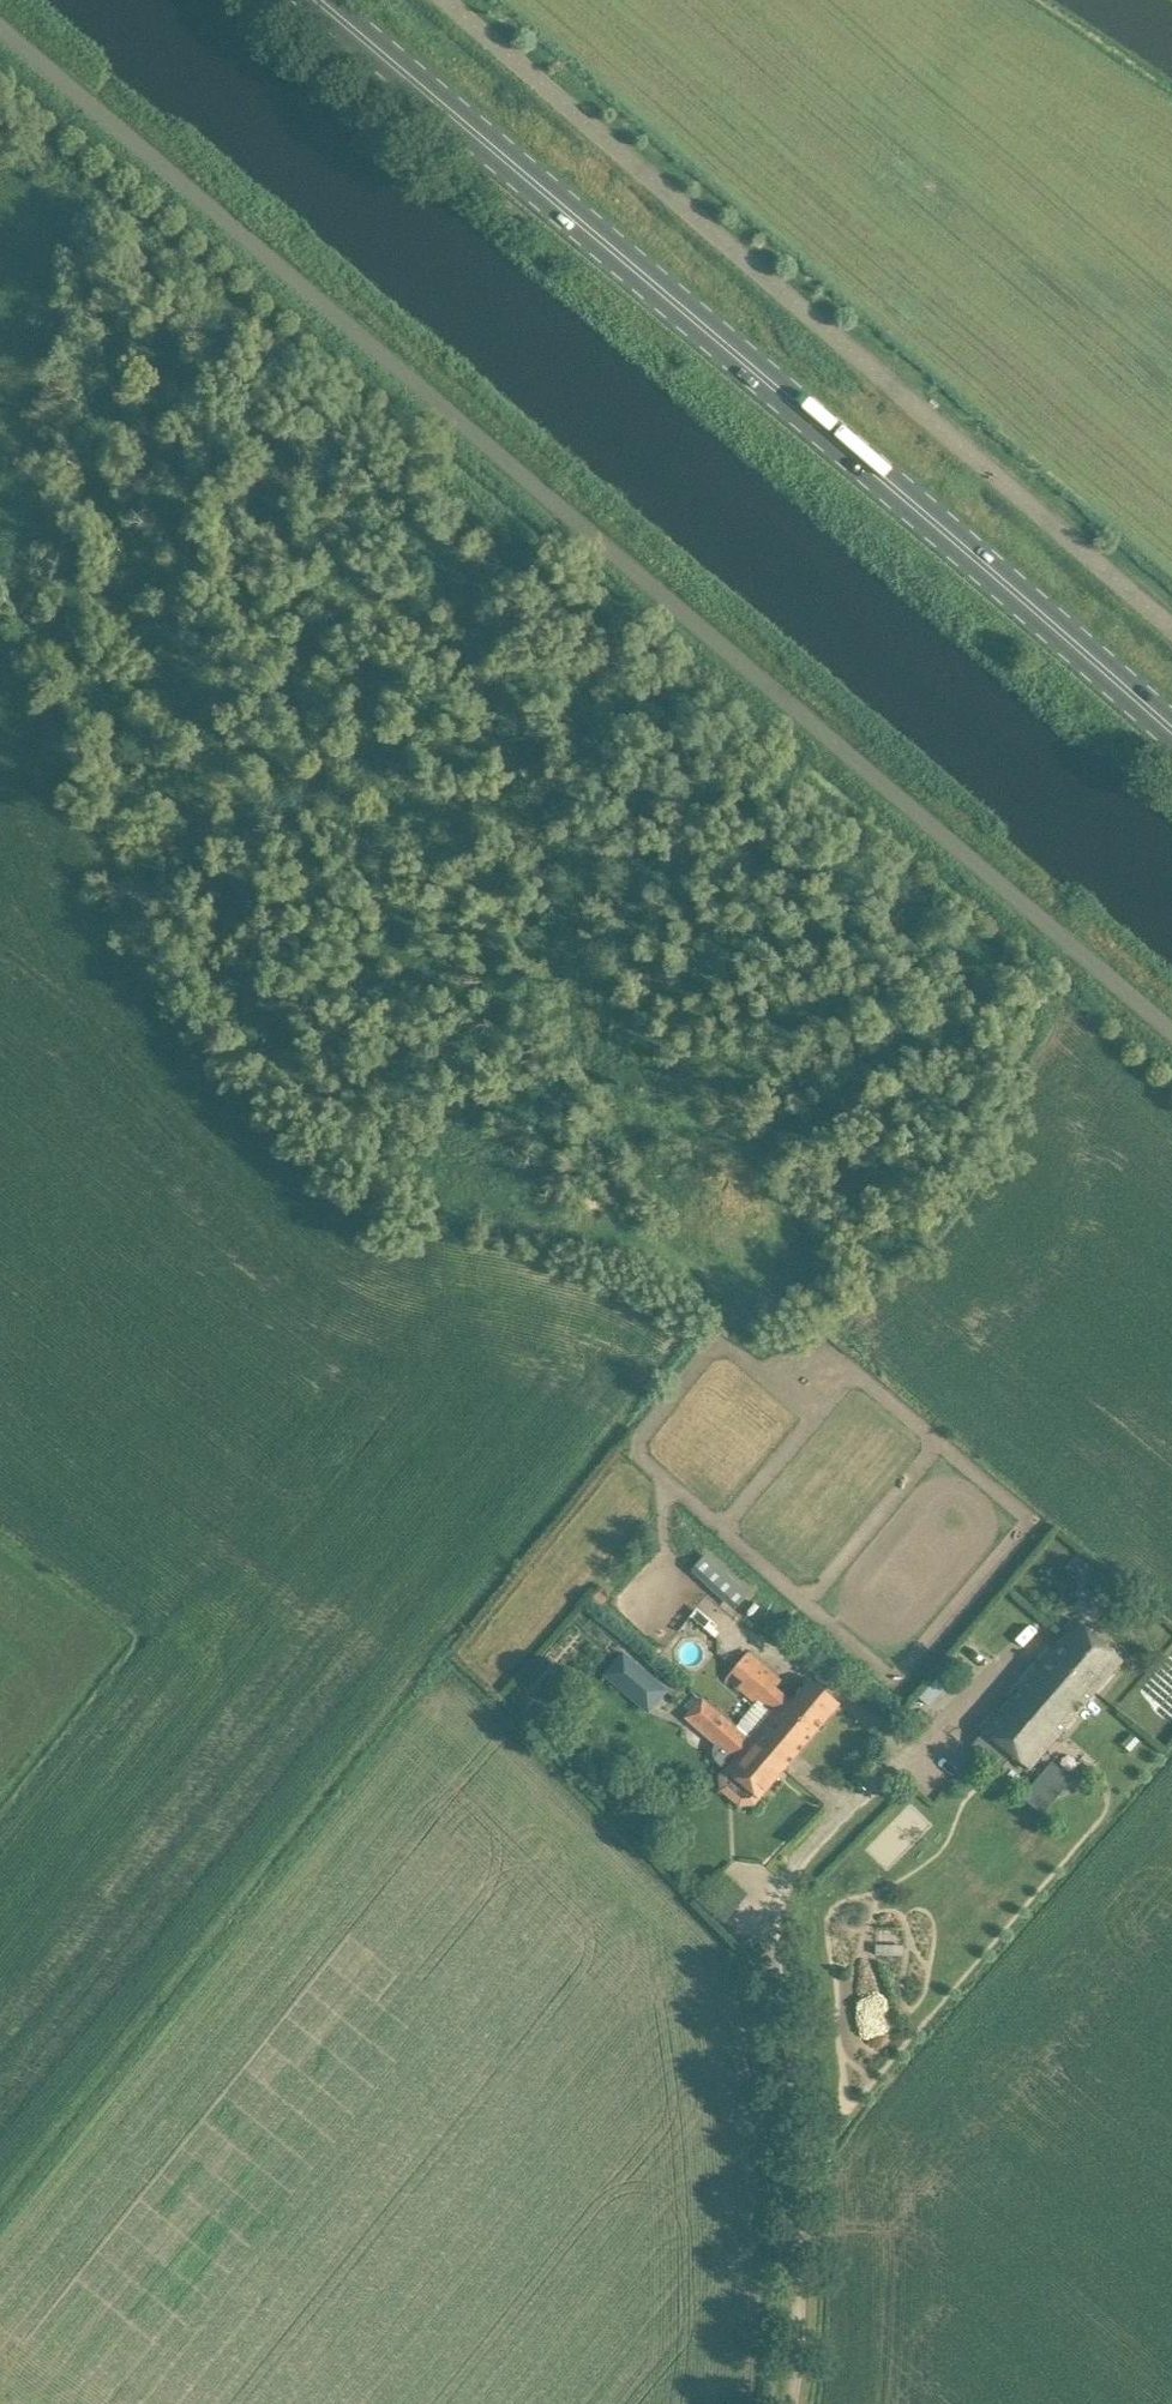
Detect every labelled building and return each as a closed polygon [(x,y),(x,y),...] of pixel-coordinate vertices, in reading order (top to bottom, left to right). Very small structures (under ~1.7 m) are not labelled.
[(1124,1660),(1096,1636),(1078,1621),(968,1748),(1018,1791),(1124,1660)] [(970,1643),(917,1699),(933,1714),(986,1658),(970,1643)] [(624,1650),(603,1674),(649,1713),(669,1689),(624,1650)] [(840,1703),(822,1688),(811,1679),(792,1701),(776,1687),(782,1680),(748,1651),(726,1678),(755,1702),(740,1721),(755,1734),(751,1739),(786,1768),(840,1703)] [(750,1740),(704,1700),(679,1682),(667,1699),(689,1718),(717,1742),(714,1748),(713,1751),(713,1755),(714,1758),(720,1764),(725,1769),(759,1799),(786,1768),(751,1739),(750,1740)] [(1050,1815),(1080,1776),(1058,1759),(1028,1797),(1050,1815)] [(879,1926),(880,1954),(905,1954),(905,1925),(879,1926)]
